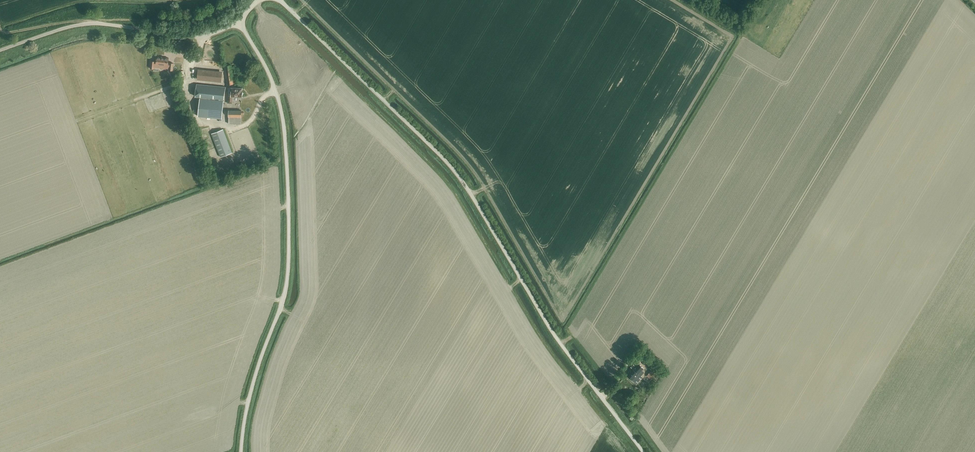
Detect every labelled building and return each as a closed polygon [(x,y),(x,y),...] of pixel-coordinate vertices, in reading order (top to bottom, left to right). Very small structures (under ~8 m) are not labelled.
[(206,48),(219,50),(220,43),(207,41),(206,48)] [(151,61),(150,68),(154,68),(155,64),(160,65),(160,66),(164,66),(164,65),(169,65),(169,70),(173,70),(174,63),(169,63),(168,63),(169,58),(157,57),(156,62),(155,62),(155,61),(151,61)] [(224,66),(227,84),(233,83),(231,65),(224,66)] [(197,78),(222,80),(222,74),(198,71),(197,78)] [(198,116),(222,118),(225,87),(197,84),(195,96),(200,96),(198,116)] [(228,99),(228,103),(232,103),(232,99),(232,96),(242,96),(242,95),(243,94),(243,93),(242,92),(242,88),(231,87),(229,87),(228,95),(228,99)] [(241,114),(244,114),(244,111),(242,111),(242,110),(228,110),(228,123),(241,123),(241,114)] [(212,133),(221,156),(232,152),(223,129),(212,133)] [(645,367),(644,368),(642,365),(639,368),(636,366),(633,369),(631,368),(625,374),(636,384),(645,375),(647,377),(651,373),(645,367)]
